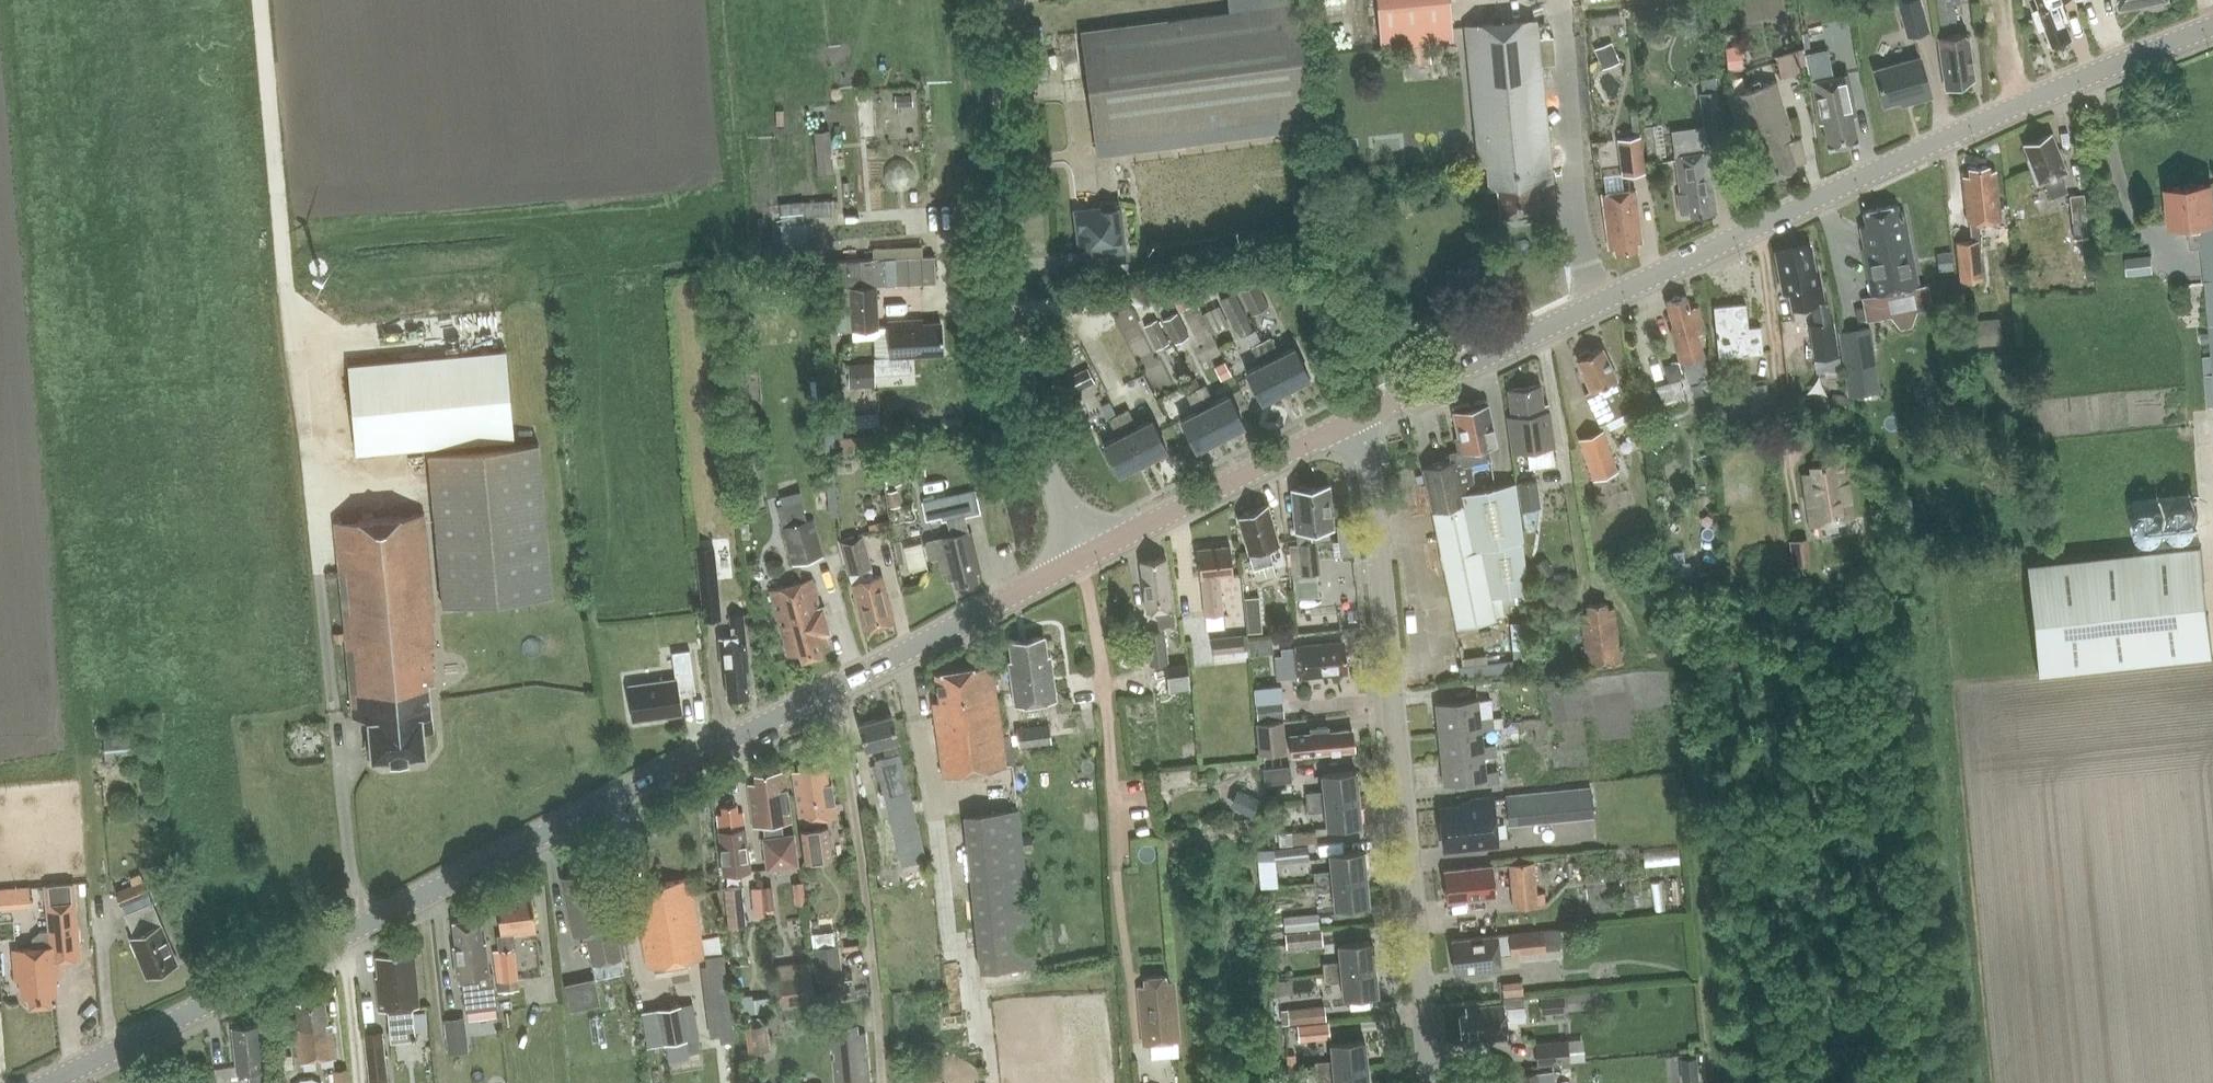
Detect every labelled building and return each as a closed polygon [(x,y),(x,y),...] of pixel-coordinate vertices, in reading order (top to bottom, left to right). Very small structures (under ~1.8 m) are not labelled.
[(1080,30),(1094,140),(1311,113),(1297,0),(1229,0),(1230,11),(1080,30)] [(1381,49),(1405,47),(1431,45),(1453,43),(1450,0),(1377,0),(1381,49)] [(1714,10),(1713,0),(1712,0),(1703,1),(1704,11),(1714,10)] [(1929,29),(1921,0),(1904,0),(1898,2),(1908,36),(1929,29)] [(1942,26),(1960,24),(1957,6),(1963,5),(1963,0),(1938,0),(1942,26)] [(2043,7),(2033,10),(2041,29),(2047,27),(2054,46),(2072,39),(2065,22),(2069,20),(2061,0),(2040,0),(2043,7)] [(2122,10),(2172,0),(2118,0),(2120,10),(2122,10)] [(1621,13),(1590,15),(1590,24),(1621,21),(1621,13)] [(1539,18),(1467,25),(1480,166),(1487,166),(1489,190),(1500,189),(1502,216),(1540,213),(1538,186),(1555,184),(1544,66),(1557,65),(1554,36),(1541,38),(1539,18)] [(1648,19),(1639,32),(1649,38),(1658,26),(1648,19)] [(1949,91),(1977,81),(1971,36),(1942,40),(1949,91)] [(1595,49),(1603,69),(1620,62),(1612,42),(1595,49)] [(1742,44),(1725,46),(1728,69),(1744,67),(1742,44)] [(1431,45),(1405,47),(1406,64),(1432,62),(1431,45)] [(1825,49),(1807,54),(1822,125),(1826,124),(1831,147),(1859,141),(1854,116),(1859,115),(1850,74),(1832,78),(1825,49)] [(1902,104),(1931,96),(1920,56),(1874,70),(1884,105),(1901,100),(1902,104)] [(1708,129),(1726,126),(1719,78),(1704,80),(1706,94),(1703,94),(1708,129)] [(1776,82),(1729,96),(1753,178),(1760,175),(1763,184),(1796,174),(1795,167),(1805,164),(1802,141),(1795,143),(1776,82)] [(1661,124),(1652,126),(1657,157),(1666,155),(1661,124)] [(1657,157),(1652,126),(1644,127),(1648,158),(1657,157)] [(830,128),(814,129),(818,172),(834,170),(830,128)] [(2052,199),(2069,192),(2062,175),(2068,172),(2053,134),(2024,145),(2029,156),(2027,160),(2037,184),(2045,181),(2052,199)] [(1646,173),(1641,138),(1618,141),(1623,176),(1646,173)] [(1712,208),(1717,207),(1710,153),(1678,157),(1682,194),(1679,194),(1681,213),(1692,212),(1692,217),(1713,215),(1712,208)] [(856,178),(855,160),(844,161),(845,178),(856,178)] [(1979,222),(2001,220),(1996,171),(1989,171),(1989,166),(1969,168),(1970,176),(1964,176),(1968,224),(1969,223),(1979,222)] [(2211,183),(2168,187),(2172,225),(2189,223),(2191,248),(2203,247),(2212,348),(2212,199),(2211,183)] [(1638,243),(1645,242),(1637,191),(1605,195),(1613,249),(1617,248),(1618,254),(1639,251),(1638,243)] [(837,195),(787,199),(790,247),(816,245),(813,213),(839,211),(837,195)] [(2090,239),(2086,195),(2071,196),(2076,240),(2090,239)] [(1929,284),(1917,286),(1902,212),(1895,214),(1893,206),(1863,212),(1867,231),(1861,232),(1865,251),(1862,251),(1872,295),(1862,297),(1867,320),(1892,315),(1901,327),(1912,325),(1917,311),(1932,307),(1929,284)] [(1120,234),(1117,207),(1078,212),(1082,251),(1110,247),(1110,250),(1125,249),(1123,234),(1120,234)] [(1983,280),(1979,240),(1956,242),(1960,282),(1983,280)] [(1818,360),(1840,356),(1834,321),(1832,322),(1828,300),(1824,300),(1818,268),(1815,269),(1811,244),(1776,251),(1783,293),(1789,292),(1792,307),(1798,306),(1802,310),(1807,309),(1809,304),(1812,304),(1816,324),(1815,324),(1815,325),(1812,326),(1818,360)] [(922,245),(872,247),(873,260),(885,259),(886,285),(895,284),(894,258),(923,257),(922,245)] [(1953,253),(1938,254),(1939,271),(1954,270),(1953,253)] [(923,257),(894,258),(895,284),(935,282),(934,256),(923,257)] [(2128,275),(2155,272),(2154,256),(2126,260),(2128,275)] [(876,286),(886,285),(885,259),(873,260),(833,262),(835,288),(848,287),(849,290),(834,291),(834,287),(822,287),(822,290),(823,310),(833,309),(834,331),(879,328),(876,286)] [(754,285),(755,295),(781,292),(780,282),(754,285)] [(1268,306),(1257,283),(1241,291),(1252,314),(1268,306)] [(1304,310),(1318,309),(1316,290),(1303,292),(1304,310)] [(1221,300),(1241,338),(1254,331),(1234,293),(1221,300)] [(1696,333),(1703,331),(1699,313),(1691,315),(1686,298),(1666,303),(1673,327),(1670,330),(1679,361),(1702,354),(1696,333)] [(1760,327),(1748,328),(1746,304),(1713,307),(1718,356),(1749,353),(1749,355),(1763,353),(1760,327)] [(1189,336),(1177,313),(1164,321),(1176,343),(1189,336)] [(2002,343),(2000,318),(1971,321),(1974,346),(2002,343)] [(921,323),(921,319),(887,321),(889,355),(941,353),(939,322),(921,323)] [(1170,343),(1157,320),(1145,327),(1158,350),(1170,343)] [(1870,326),(1838,332),(1849,396),(1881,390),(1870,326)] [(1273,338),(1264,343),(1288,391),(1311,379),(1296,348),(1282,355),(1273,338)] [(1264,365),(1248,373),(1264,403),(1288,391),(1264,343),(1255,347),(1264,365)] [(1616,380),(1617,380),(1602,349),(1578,360),(1582,369),(1581,370),(1591,390),(1585,393),(1600,425),(1617,417),(1631,410),(1631,409),(1616,380)] [(348,364),(356,454),(508,440),(500,350),(348,364)] [(1231,374),(1224,361),(1213,366),(1220,380),(1231,374)] [(873,362),(849,363),(850,387),(875,385),(873,362)] [(1087,367),(1059,381),(1066,396),(1094,382),(1087,367)] [(746,372),(735,372),(737,404),(748,403),(746,372)] [(1664,408),(1686,402),(1680,380),(1658,386),(1664,408)] [(1514,454),(1555,448),(1550,411),(1544,412),(1540,386),(1509,391),(1513,416),(1508,417),(1514,454)] [(1207,387),(1197,391),(1222,438),(1246,427),(1230,395),(1215,403),(1207,387)] [(843,390),(830,391),(831,406),(843,406),(843,390)] [(1197,413),(1183,420),(1198,451),(1222,438),(1197,391),(1188,396),(1197,413)] [(1847,395),(1833,395),(1832,411),(1846,412),(1847,395)] [(1112,399),(1102,404),(1109,418),(1119,413),(1112,399)] [(1488,447),(1497,446),(1488,402),(1476,404),(1477,409),(1472,410),(1471,405),(1454,409),(1455,414),(1454,414),(1462,451),(1450,454),(1451,461),(1423,466),(1457,629),(1496,621),(1491,597),(1500,596),(1501,604),(1523,602),(1522,592),(1529,592),(1523,541),(1517,485),(1476,493),(1471,466),(1491,462),(1488,447)] [(749,405),(735,406),(736,421),(750,420),(749,405)] [(1137,427),(1128,409),(1119,413),(1120,415),(1143,463),(1168,451),(1153,421),(1137,427)] [(1120,415),(1119,413),(1109,418),(1110,420),(1119,437),(1104,445),(1119,475),(1143,463),(1120,415)] [(1596,480),(1620,471),(1606,432),(1581,441),(1596,480)] [(842,452),(880,447),(878,433),(840,438),(842,452)] [(445,605),(554,594),(539,442),(430,453),(445,605)] [(907,453),(885,465),(896,486),(918,474),(907,453)] [(1812,473),(1802,475),(1812,528),(1820,527),(1822,537),(1844,532),(1842,523),(1854,520),(1843,460),(1810,466),(1812,473)] [(1542,507),(1539,481),(1521,484),(1525,509),(1542,507)] [(1304,531),(1332,529),(1328,487),(1293,491),(1297,532),(1304,531)] [(898,490),(886,492),(888,508),(901,506),(898,490)] [(971,492),(922,504),(926,521),(940,518),(941,522),(947,521),(951,537),(927,542),(925,545),(928,557),(932,559),(938,558),(941,573),(945,572),(947,581),(954,580),(955,585),(975,580),(973,572),(979,571),(970,532),(968,533),(965,517),(976,514),(971,492)] [(1269,549),(1280,546),(1269,506),(1238,519),(1262,580),(1276,577),(1269,549)] [(432,647),(437,647),(434,622),(436,621),(426,513),(335,521),(354,719),(371,721),(374,756),(426,751),(424,732),(435,730),(431,683),(436,683),(432,647)] [(813,519),(782,527),(792,565),(823,556),(813,519)] [(861,533),(842,538),(865,631),(894,624),(883,578),(874,580),(861,533)] [(1791,564),(1807,562),(1805,541),(1788,543),(1791,564)] [(1321,573),(1317,543),(1290,546),(1294,576),(1321,573)] [(2029,564),(2041,674),(2212,656),(2212,627),(2204,545),(2029,564)] [(1219,576),(1234,574),(1231,546),(1197,550),(1201,579),(1202,578),(1206,617),(1224,615),(1219,576)] [(1544,578),(1554,571),(1546,558),(1535,565),(1544,578)] [(1159,627),(1174,625),(1166,560),(1141,563),(1147,613),(1157,612),(1159,627)] [(1298,601),(1321,598),(1318,576),(1295,579),(1298,601)] [(826,636),(832,634),(824,606),(822,607),(814,578),(769,590),(788,657),(798,654),(801,663),(824,656),(822,649),(830,647),(826,636)] [(1588,670),(1622,666),(1615,610),(1608,611),(1607,605),(1587,608),(1588,615),(1581,616),(1588,670)] [(746,668),(748,668),(744,615),(732,616),(734,636),(720,638),(723,667),(727,671),(729,697),(748,695),(746,668)] [(1248,633),(1262,632),(1260,615),(1246,616),(1248,633)] [(1150,667),(1168,665),(1163,632),(1146,635),(1150,667)] [(1243,637),(1213,640),(1214,653),(1244,650),(1243,637)] [(1016,707),(1057,701),(1050,657),(1046,657),(1043,638),(1009,643),(1012,662),(1009,663),(1016,707)] [(1344,649),(1337,649),(1336,642),(1294,647),(1294,648),(1282,649),(1282,657),(1275,657),(1277,680),(1284,679),(1297,678),(1298,679),(1342,675),(1341,668),(1346,668),(1344,649)] [(677,679),(630,685),(635,721),(682,714),(680,696),(697,693),(691,650),(673,652),(677,679)] [(1132,663),(1133,660),(1132,657),(1131,655),(1128,654),(1125,654),(1123,655),(1121,657),(1120,660),(1121,663),(1123,665),(1125,666),(1128,666),(1131,665),(1132,663)] [(1512,660),(1484,663),(1485,673),(1513,670),(1512,660)] [(1484,663),(1459,666),(1461,676),(1485,673),(1484,663)] [(1170,692),(1190,689),(1187,665),(1167,668),(1170,692)] [(944,777),(1007,768),(992,666),(936,675),(940,702),(932,703),(944,777)] [(1478,700),(1436,705),(1439,732),(1482,727),(1482,731),(1493,730),(1493,728),(1492,719),(1480,720),(1478,700)] [(1258,720),(1284,717),(1283,702),(1256,704),(1258,720)] [(891,716),(860,724),(866,750),(884,745),(888,758),(876,761),(877,765),(873,766),(876,779),(880,778),(892,822),(903,866),(925,860),(919,824),(897,742),(898,741),(891,716)] [(1502,718),(1492,719),(1493,728),(1503,727),(1502,718)] [(1286,753),(1283,724),(1257,727),(1260,756),(1286,753)] [(1051,743),(1052,743),(1049,725),(1017,730),(1020,747),(1028,746),(1029,753),(1035,752),(1034,745),(1051,743)] [(1291,757),(1354,750),(1352,731),(1329,734),(1328,727),(1309,729),(1309,734),(1289,737),(1291,757)] [(1482,727),(1439,732),(1442,759),(1485,754),(1485,758),(1496,757),(1495,746),(1484,747),(1482,731),(1482,727)] [(106,757),(131,755),(130,734),(104,736),(106,757)] [(1485,754),(1442,759),(1445,786),(1486,781),(1486,785),(1499,783),(1498,772),(1487,774),(1485,758),(1485,754)] [(827,769),(822,769),(821,762),(800,765),(801,773),(793,774),(801,825),(802,824),(803,830),(802,830),(806,860),(826,856),(834,855),(829,824),(817,826),(817,822),(838,819),(833,785),(830,786),(827,769)] [(1267,786),(1294,782),(1293,768),(1266,771),(1267,786)] [(757,785),(748,786),(754,828),(763,827),(764,837),(762,837),(766,865),(793,861),(790,834),(780,835),(779,825),(790,824),(784,773),(756,776),(757,785)] [(1324,793),(1307,794),(1308,804),(1359,799),(1357,773),(1322,776),(1324,793)] [(1260,800),(1238,790),(1230,806),(1252,817),(1260,800)] [(1561,818),(1594,814),(1592,792),(1559,795),(1559,793),(1507,798),(1510,825),(1561,819),(1561,818)] [(1267,805),(1277,804),(1275,794),(1265,796),(1267,805)] [(1359,799),(1308,804),(1309,814),(1326,813),(1328,829),(1362,826),(1359,799)] [(1498,844),(1494,800),(1472,802),(1473,807),(1441,810),(1445,849),(1498,844)] [(723,816),(718,816),(725,875),(750,872),(744,820),(738,820),(737,806),(722,807),(723,816)] [(1019,809),(963,815),(979,972),(1035,966),(1019,809)] [(1318,831),(1280,834),(1281,847),(1320,843),(1318,831)] [(1032,842),(1023,843),(1024,851),(1033,850),(1032,842)] [(1650,862),(1685,861),(1684,846),(1649,848),(1650,862)] [(1279,865),(1311,861),(1310,847),(1277,850),(1279,865)] [(1332,872),(1314,873),(1315,884),(1367,879),(1364,852),(1330,855),(1332,872)] [(1513,909),(1545,906),(1544,894),(1537,894),(1534,863),(1509,866),(1513,909)] [(614,895),(608,868),(573,876),(575,883),(563,886),(574,935),(585,933),(591,962),(622,956),(609,896),(614,895)] [(1449,903),(1495,898),(1492,868),(1446,872),(1447,890),(1444,892),(1445,898),(1448,900),(1449,903)] [(1367,879),(1315,884),(1316,894),(1334,892),(1335,909),(1370,905),(1367,879)] [(142,880),(115,892),(134,935),(131,937),(133,941),(131,942),(136,954),(138,953),(148,975),(176,963),(168,944),(170,943),(162,923),(161,924),(142,880)] [(649,893),(636,896),(648,969),(705,959),(705,958),(722,955),(718,936),(702,939),(694,894),(690,895),(687,880),(648,887),(649,893)] [(803,881),(792,883),(796,905),(806,903),(803,881)] [(2,902),(27,901),(27,884),(1,885),(2,902)] [(34,947),(14,948),(17,982),(23,981),(24,998),(30,997),(30,1005),(52,1003),(51,995),(58,995),(56,978),(61,977),(60,962),(82,960),(76,884),(47,886),(50,930),(39,931),(33,937),(34,947)] [(775,909),(772,886),(763,887),(766,911),(775,909)] [(731,929),(747,928),(743,887),(728,889),(731,929)] [(516,949),(514,935),(537,933),(532,898),(497,902),(501,934),(496,935),(499,950),(493,950),(498,982),(518,979),(513,949),(516,949)] [(1286,932),(1320,929),(1318,914),(1284,918),(1286,932)] [(492,971),(489,972),(485,944),(483,944),(480,919),(454,922),(457,947),(454,948),(458,977),(460,977),(465,1011),(497,1007),(492,971)] [(1559,930),(1500,936),(1504,968),(1519,967),(1518,961),(1562,957),(1559,930)] [(1322,932),(1287,935),(1288,949),(1323,945),(1322,932)] [(1502,970),(1499,937),(1453,942),(1456,975),(1502,970)] [(1341,962),(1324,964),(1325,974),(1376,969),(1373,942),(1339,946),(1341,962)] [(818,984),(842,980),(837,946),(826,948),(813,950),(818,984)] [(379,978),(376,978),(380,1013),(388,1012),(391,1043),(412,1041),(412,1042),(417,1041),(416,1037),(413,1009),(420,1009),(415,960),(408,961),(408,955),(377,958),(379,978)] [(729,1030),(726,1009),(721,967),(699,969),(704,1012),(706,1012),(708,1032),(729,1030)] [(1376,969),(1325,974),(1326,984),(1343,982),(1344,999),(1379,996),(1376,969)] [(781,1007),(817,1002),(813,974),(777,979),(781,1007)] [(1144,1045),(1179,1042),(1174,982),(1167,983),(1166,977),(1146,978),(1147,986),(1139,987),(1144,1045)] [(595,978),(564,984),(570,1010),(600,1004),(595,978)] [(518,979),(498,982),(499,992),(519,989),(518,979)] [(770,1008),(771,994),(745,993),(745,1008),(770,1008)] [(1542,1013),(1565,1011),(1564,995),(1541,997),(1542,1013)] [(300,1063),(336,1058),(332,1024),(328,1025),(325,1000),(297,1004),(300,1029),(295,1029),(300,1063)] [(1291,1024),(1327,1020),(1326,1004),(1289,1008),(1291,1024)] [(660,1008),(666,1044),(687,1040),(681,1005),(660,1008)] [(1507,1024),(1525,1022),(1524,1008),(1507,1010),(1506,1005),(1466,1009),(1466,1016),(1460,1016),(1462,1036),(1469,1035),(1469,1042),(1508,1038),(1507,1024)] [(463,1016),(442,1019),(445,1041),(466,1038),(463,1016)] [(1300,1041),(1330,1038),(1328,1023),(1298,1026),(1300,1041)] [(260,1025),(233,1028),(238,1074),(248,1073),(250,1082),(265,1082),(264,1071),(265,1071),(260,1025)] [(750,1052),(769,1050),(766,1025),(747,1027),(750,1052)] [(866,1033),(858,1034),(857,1025),(837,1027),(838,1038),(832,1039),(836,1082),(870,1082),(866,1033)] [(383,1031),(364,1033),(370,1082),(389,1082),(383,1031)] [(699,1038),(687,1040),(689,1053),(701,1051),(699,1038)] [(1333,1061),(1315,1063),(1316,1073),(1368,1068),(1365,1041),(1331,1044),(1333,1061)] [(1569,1041),(1537,1045),(1539,1067),(1571,1064),(1569,1041)] [(1296,1054),(1287,1054),(1288,1067),(1297,1067),(1296,1054)] [(1698,1058),(1680,1059),(1681,1082),(1699,1081),(1698,1058)] [(349,1068),(334,1070),(335,1082),(350,1082),(349,1068)] [(1316,1073),(1317,1082),(1321,1082),(1369,1082),(1368,1068),(1316,1073)] [(1542,1082),(1562,1082),(1561,1068),(1541,1069),(1542,1082)] [(1537,1073),(1522,1075),(1523,1077),(1492,1081),(1493,1082),(1538,1082),(1537,1073)] [(1291,1076),(1292,1082),(1310,1082),(1309,1075),(1291,1076)]
